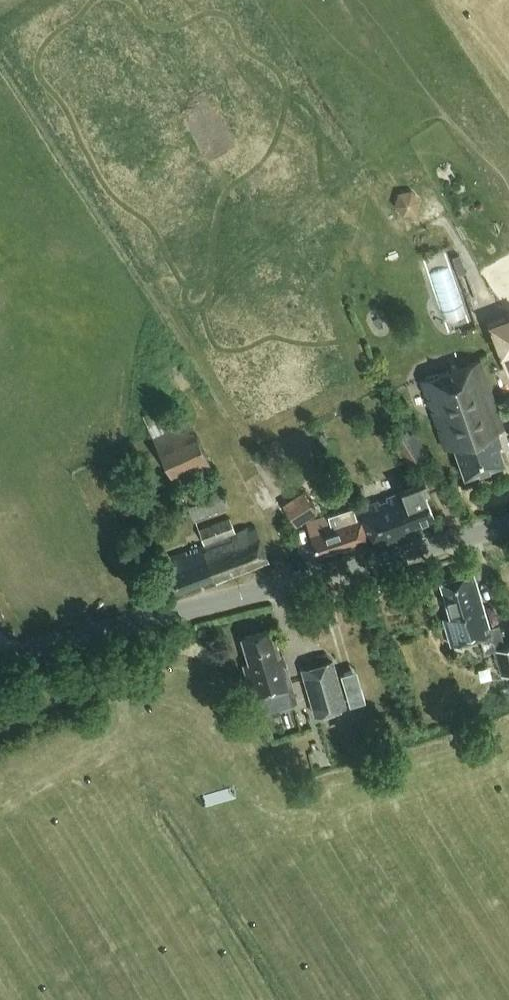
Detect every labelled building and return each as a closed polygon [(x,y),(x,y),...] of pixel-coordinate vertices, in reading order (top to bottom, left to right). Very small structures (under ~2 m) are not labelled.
[(396,193),(402,213),(423,208),(417,187),(396,193)] [(500,359),(508,356),(508,325),(491,331),(500,359)] [(506,463),(500,445),(503,444),(499,431),(504,430),(481,360),(421,380),(445,451),(456,448),(465,476),(506,463)] [(146,424),(191,519),(226,505),(220,492),(198,502),(187,480),(210,469),(186,418),(173,425),(167,412),(146,424)] [(427,453),(413,432),(395,443),(408,465),(427,453)] [(431,495),(425,480),(399,489),(400,492),(358,508),(373,548),(408,538),(405,530),(435,519),(426,497),(431,495)] [(315,511),(300,490),(280,503),(294,525),(315,511)] [(331,522),(329,515),(306,523),(318,557),(349,547),(351,553),(370,546),(358,513),(331,522)] [(231,518),(200,528),(204,542),(164,553),(175,591),(214,580),(216,587),(271,572),(258,526),(235,533),(231,518)] [(475,572),(441,581),(451,616),(444,617),(451,645),(481,637),(485,652),(495,649),(502,674),(508,672),(508,645),(506,646),(500,624),(490,627),(475,572)] [(269,629),(241,637),(249,664),(243,666),(252,697),(291,685),(282,651),(279,651),(274,635),(271,636),(269,629)] [(347,704),(333,658),(301,668),(314,714),(347,704)]
